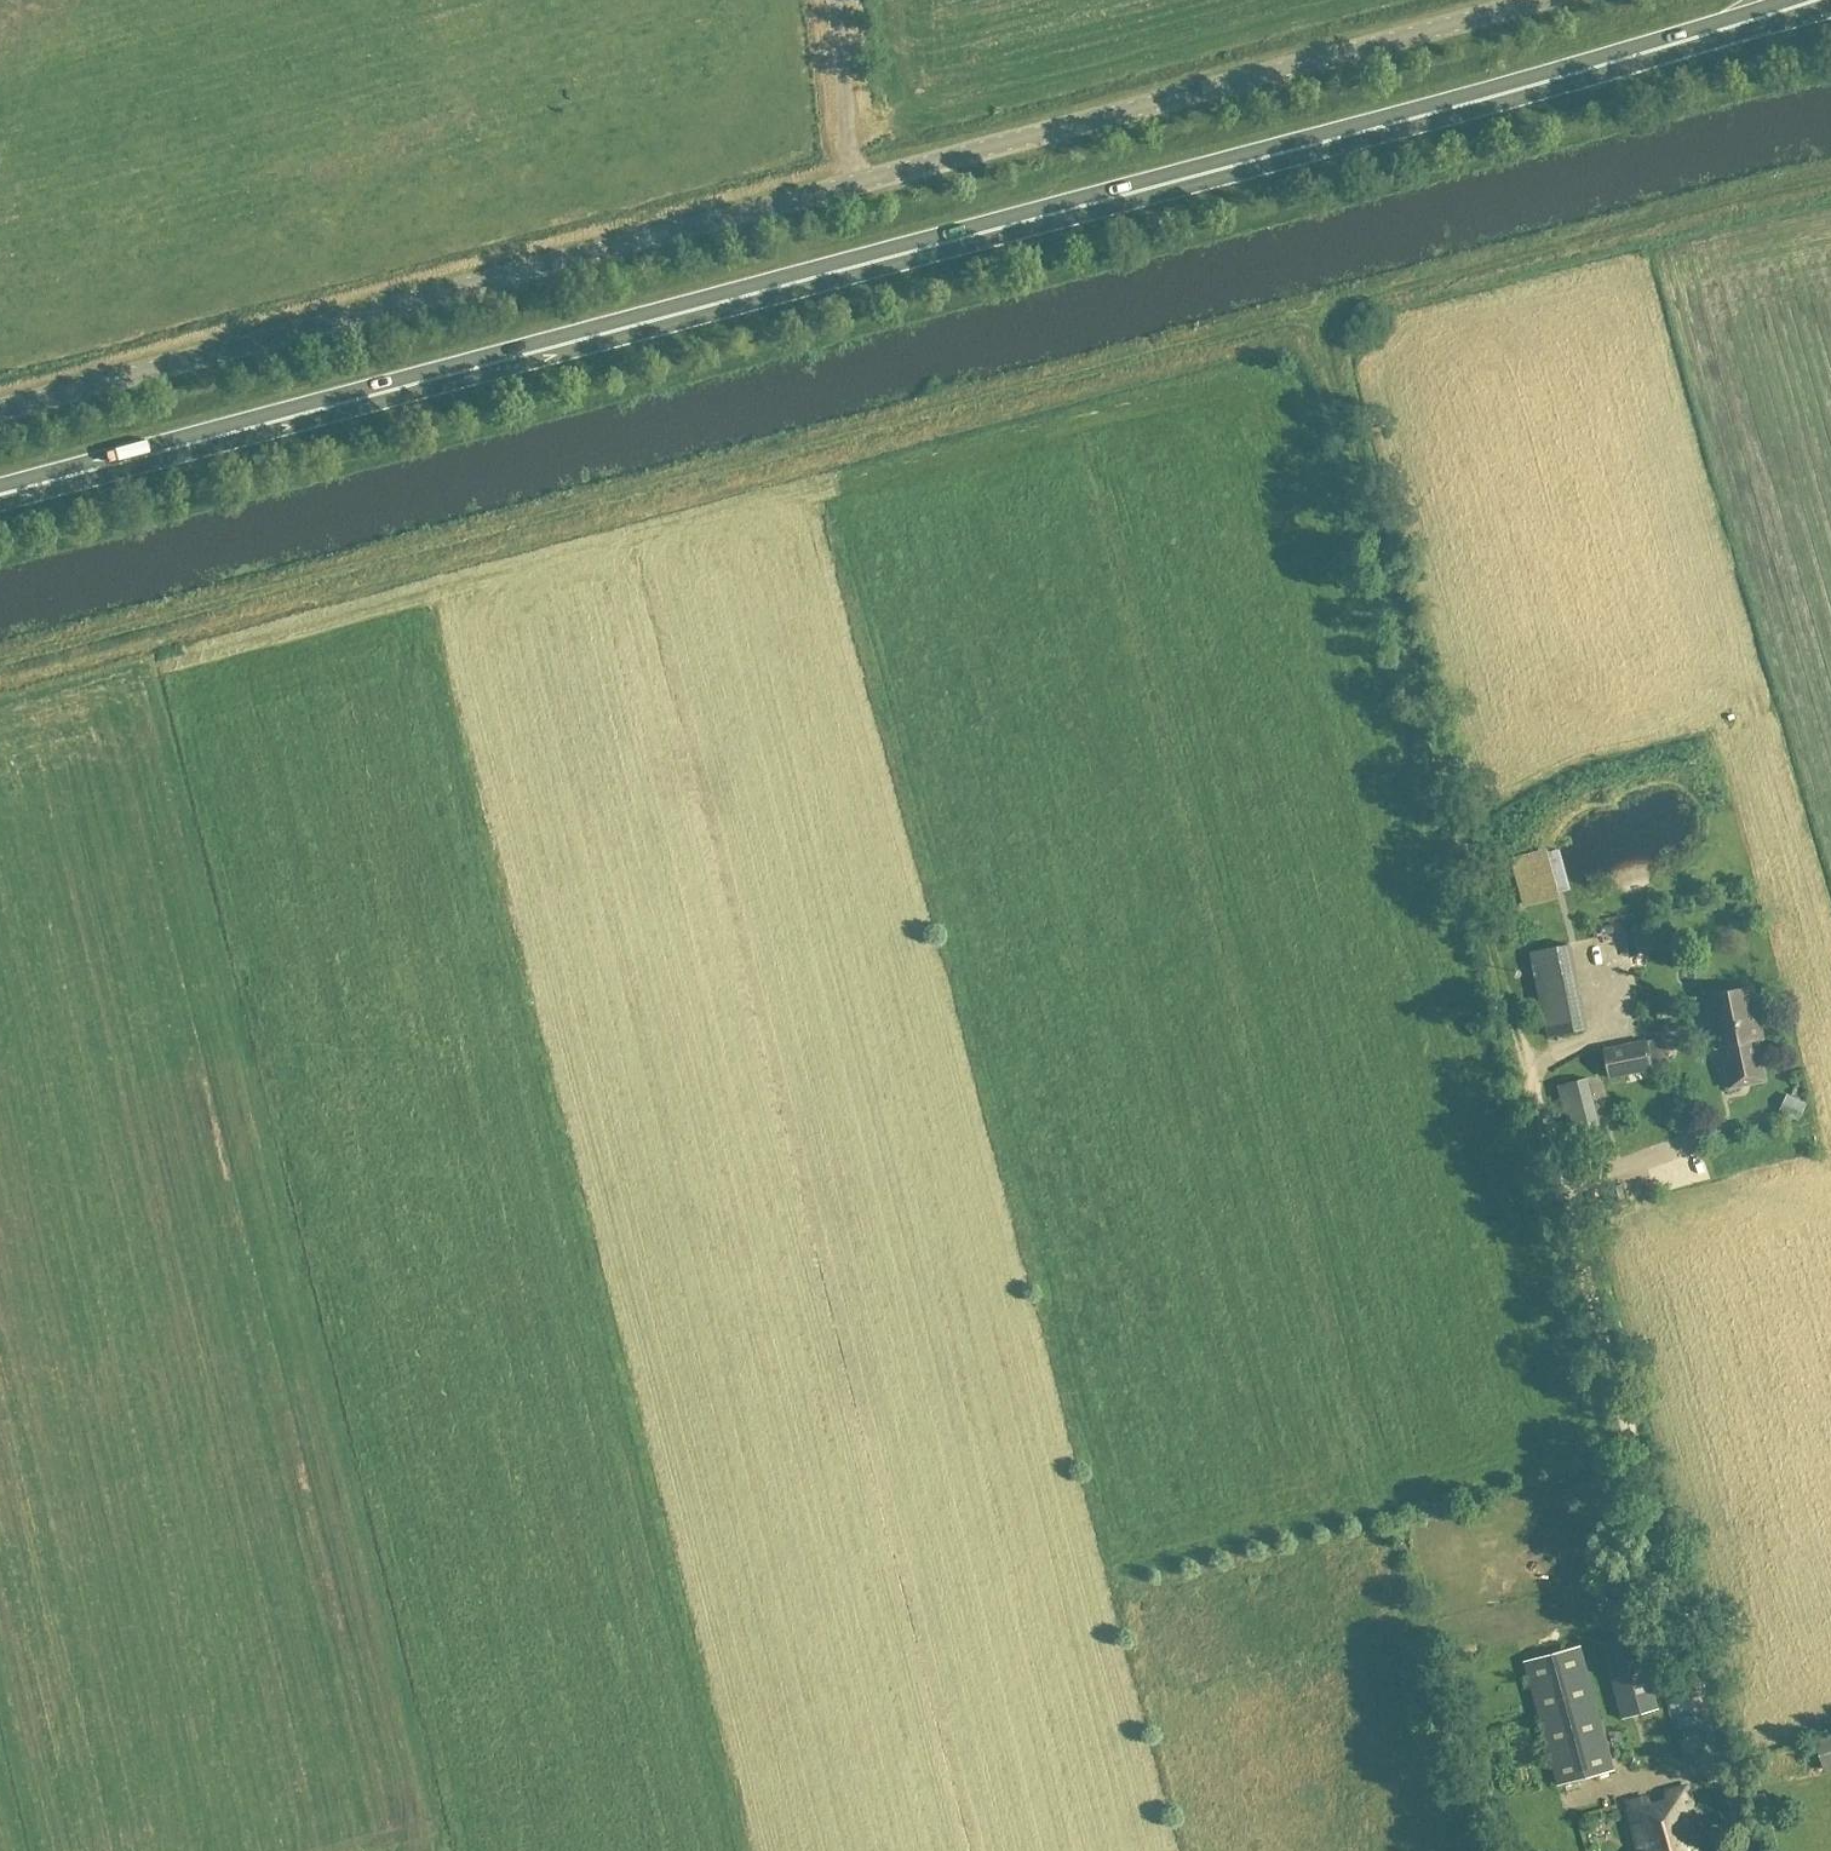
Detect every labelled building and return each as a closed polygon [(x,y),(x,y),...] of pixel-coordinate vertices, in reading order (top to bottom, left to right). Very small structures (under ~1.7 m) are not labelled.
[(1560,892),(1548,848),(1515,857),(1527,900),(1560,892)] [(1621,932),(1627,961),(1648,957),(1643,928),(1621,932)] [(1528,954),(1544,1040),(1586,1032),(1570,946),(1528,954)] [(1758,1004),(1754,1004),(1751,987),(1704,997),(1715,1051),(1721,1050),(1730,1091),(1766,1083),(1757,1042),(1762,1041),(1758,1023),(1762,1022),(1766,1019),(1763,1005),(1758,1004)] [(1645,1043),(1602,1051),(1607,1080),(1650,1072),(1645,1043)] [(1602,1137),(1587,1079),(1556,1087),(1571,1145),(1602,1137)] [(1783,1102),(1776,1116),(1794,1125),(1801,1111),(1783,1102)] [(1634,1632),(1600,1642),(1621,1720),(1656,1711),(1634,1632)] [(1580,1649),(1521,1664),(1553,1787),(1612,1772),(1580,1649)] [(1813,1744),(1821,1771),(1830,1768),(1830,1739),(1813,1744)] [(1646,1799),(1624,1805),(1637,1850),(1702,1850),(1684,1788),(1662,1794),(1664,1801),(1648,1806),(1646,1799)]
